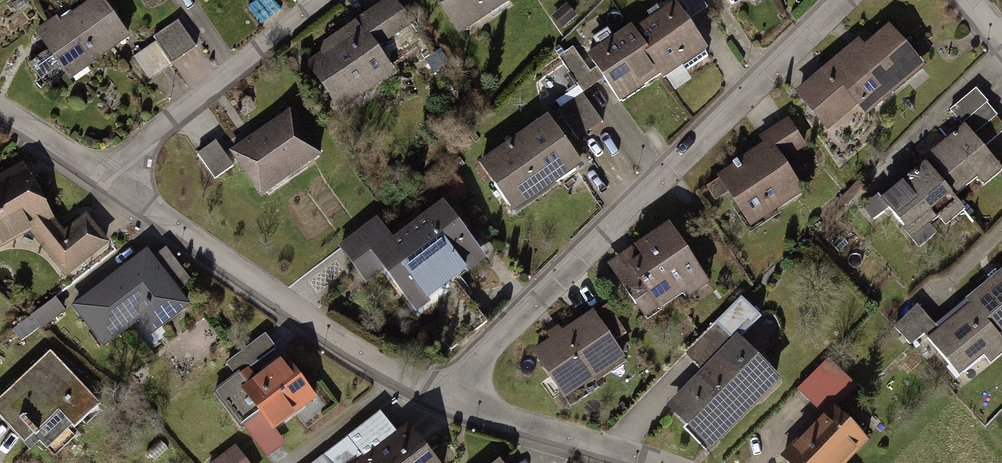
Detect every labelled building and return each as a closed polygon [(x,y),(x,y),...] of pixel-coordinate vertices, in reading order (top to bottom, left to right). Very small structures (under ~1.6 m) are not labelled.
[(108,0),(94,0),(45,38),(79,82),(137,38),(108,0)] [(311,64),(345,112),(403,71),(386,46),(419,24),(402,0),(389,0),(326,44),(330,50),(311,64)] [(468,37),(521,2),(520,0),(443,0),(468,37)] [(596,56),(630,106),(718,46),(687,0),(678,0),(596,56)] [(180,21),(136,54),(154,78),(198,45),(180,21)] [(863,37),(804,90),(838,127),(864,104),(878,119),(935,68),(898,27),(874,49),(863,37)] [(890,195),(927,237),(1001,171),(1001,154),(994,145),(1001,138),(1001,117),(978,89),(955,109),(969,125),(890,195)] [(296,109),(236,150),(268,196),(328,156),(296,109)] [(554,113),(486,162),(524,214),(592,166),(554,113)] [(770,147),(727,175),(762,230),(817,195),(794,161),(815,147),(795,116),(764,137),(770,147)] [(220,141),(199,155),(217,181),(237,167),(220,141)] [(37,229),(64,275),(115,246),(96,214),(68,230),(28,163),(0,179),(0,250),(37,229)] [(382,217),(342,249),(371,285),(391,269),(426,313),(498,257),(450,195),(397,236),(382,217)] [(679,218),(614,260),(652,319),(717,278),(679,218)] [(195,305),(151,247),(74,304),(107,348),(146,319),(156,334),(195,305)] [(946,327),(922,300),(897,323),(919,347),(933,335),(971,378),(993,358),(1001,367),(1001,276),(946,327)] [(721,325),(739,343),(677,403),(722,450),(793,381),(750,336),(767,320),(747,299),(721,325)] [(600,310),(540,351),(573,400),(634,358),(600,310)] [(55,354),(1,411),(53,460),(107,404),(55,354)] [(293,357),(249,389),(281,432),(325,400),(293,357)] [(791,456),(798,462),(858,462),(882,440),(846,403),(863,387),(836,359),(805,389),(832,417),(791,456)] [(372,462),(448,462),(420,426),(372,462)] [(239,444),(217,462),(256,462),(239,444)]
